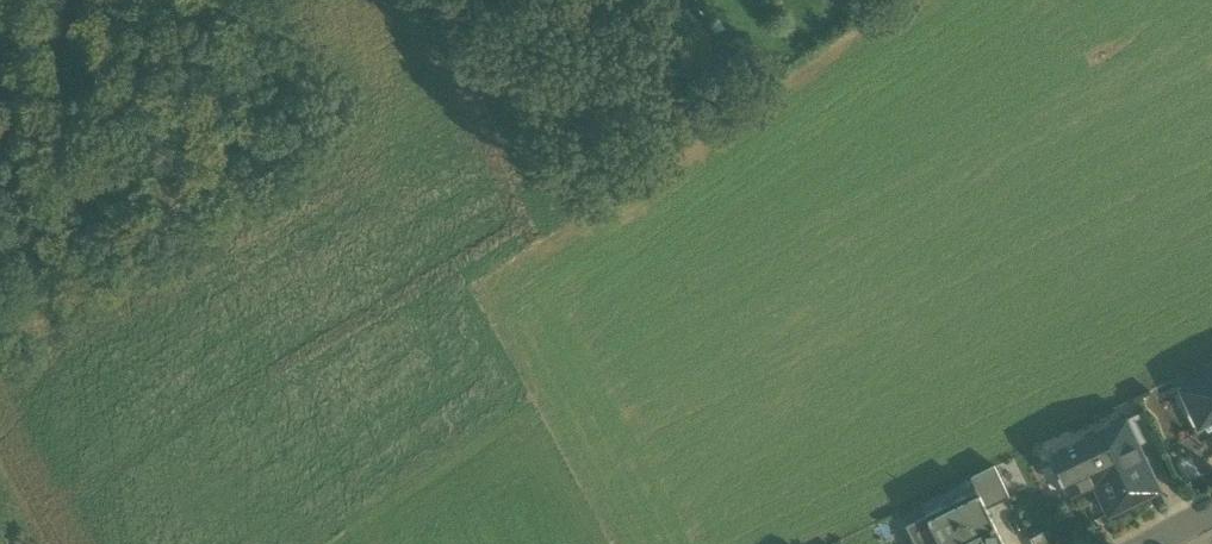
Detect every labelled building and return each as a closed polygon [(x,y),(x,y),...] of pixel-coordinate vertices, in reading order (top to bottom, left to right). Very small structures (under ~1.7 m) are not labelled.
[(1188,388),(1200,413),(1206,410),(1211,407),(1211,376),(1188,388)] [(1188,388),(1184,390),(1200,424),(1211,418),(1211,407),(1206,410),(1200,413),(1188,388)] [(1128,418),(1141,445),(1155,439),(1142,412),(1128,418)] [(1098,484),(1113,515),(1163,491),(1141,445),(1128,418),(1078,442),(1080,447),(1059,457),(1074,489),(1098,477),(1101,483),(1098,484)] [(1068,499),(1098,484),(1101,483),(1098,477),(1074,489),(1059,457),(1049,461),(1068,499)] [(978,490),(987,508),(1011,497),(995,466),(971,478),(978,490)] [(922,543),(1004,543),(987,508),(978,490),(927,515),(929,520),(914,527),(922,543)] [(914,527),(929,520),(927,515),(906,525),(915,543),(922,543),(914,527)] [(1033,543),(1049,543),(1044,533),(1031,539),(1033,543)]
